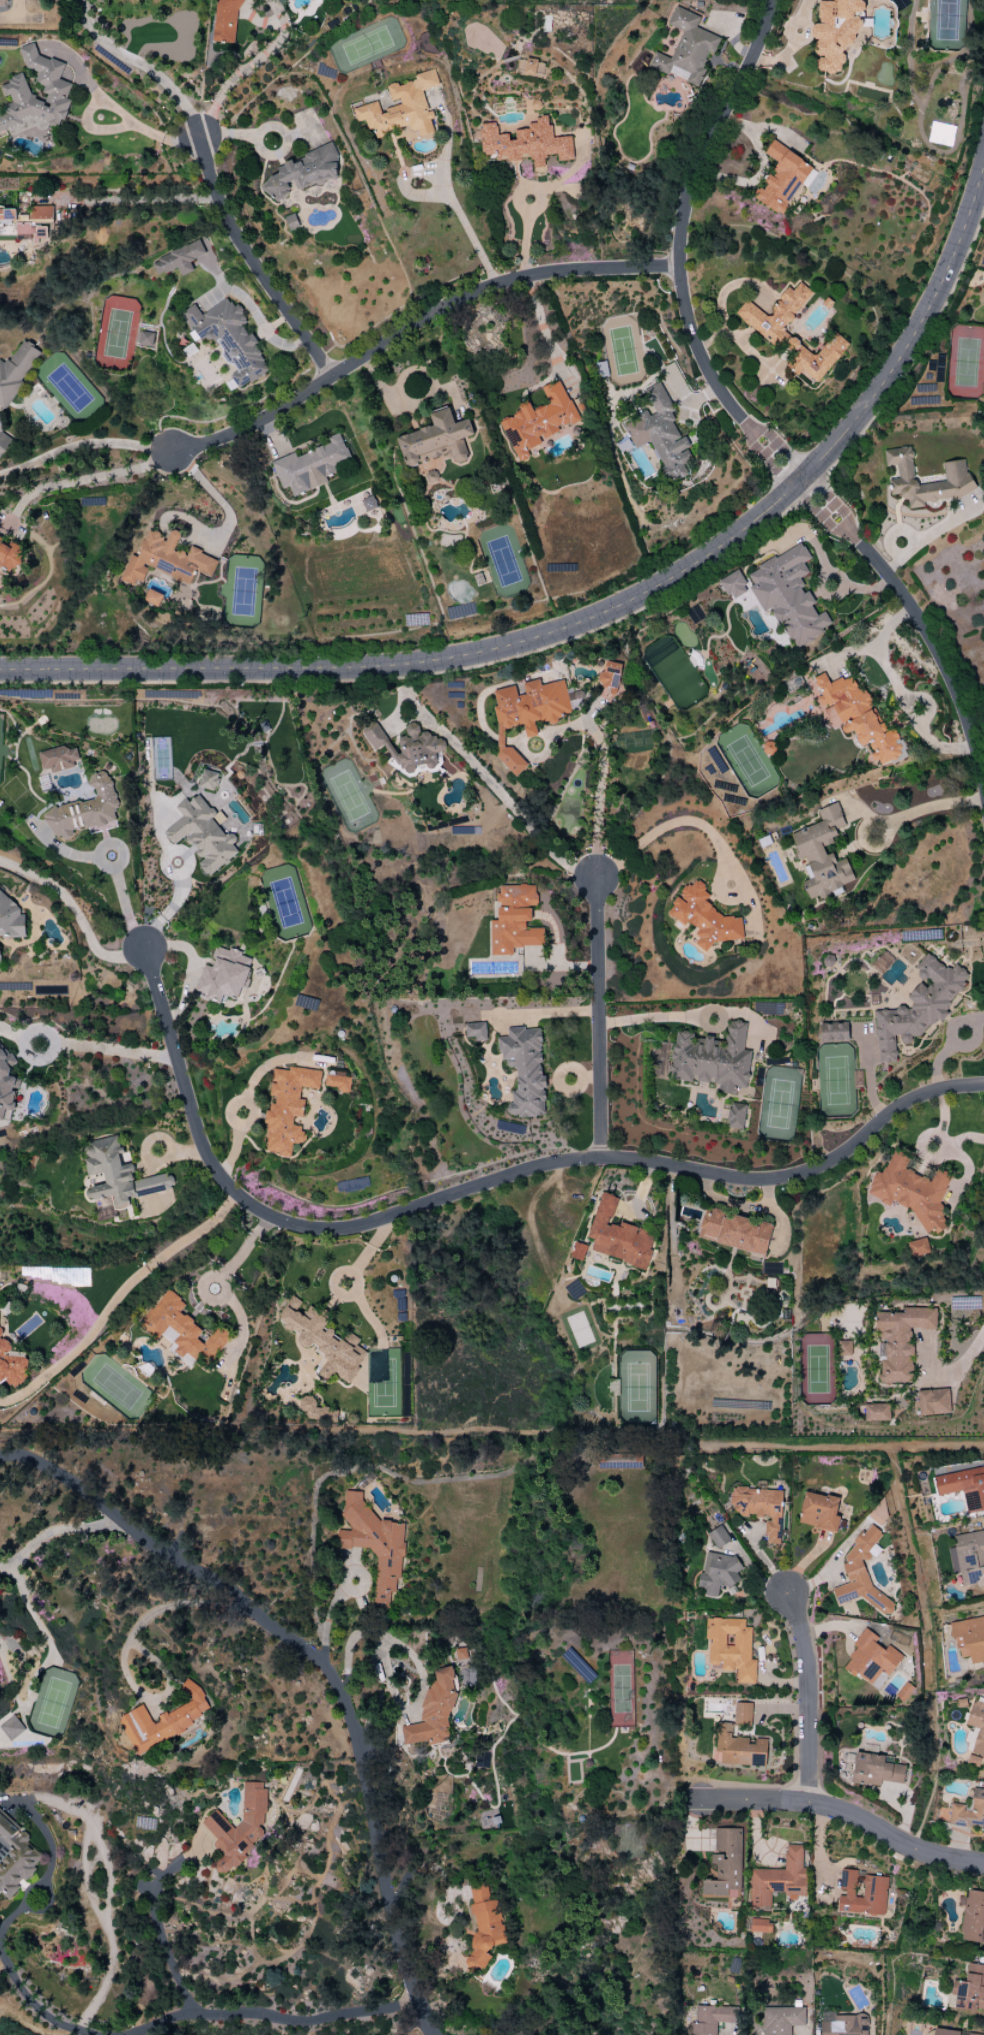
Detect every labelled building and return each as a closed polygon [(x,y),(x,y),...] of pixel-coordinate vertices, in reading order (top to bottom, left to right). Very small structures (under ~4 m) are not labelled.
[(235,43),(237,0),(215,0),(213,42),(235,43)] [(863,2),(861,0),(834,0),(834,1),(817,1),(818,24),(811,25),(812,37),(817,41),(810,49),(822,59),(815,59),(816,67),(824,74),(841,73),(841,65),(843,62),(843,50),(847,44),(854,44),(853,37),(864,23),(863,2)] [(682,31),(670,59),(653,52),(648,66),(696,86),(709,54),(712,55),(719,38),(695,28),(699,17),(674,7),(666,25),(682,31)] [(4,133),(58,126),(60,121),(64,119),(70,102),(67,97),(71,84),(58,79),(64,65),(39,55),(32,44),(21,46),(23,67),(38,73),(34,83),(43,87),(41,93),(47,95),(44,103),(36,99),(20,74),(11,75),(7,85),(1,85),(3,95),(14,99),(4,106),(5,113),(0,116),(0,131),(4,133)] [(542,75),(542,61),(517,60),(517,75),(542,75)] [(386,86),(391,101),(399,99),(401,105),(380,112),(376,101),(352,109),(357,122),(364,120),(368,129),(372,128),(375,136),(412,124),(416,138),(433,132),(429,119),(432,119),(422,90),(439,85),(433,69),(413,75),(415,80),(398,85),(397,82),(386,86)] [(481,155),(495,155),(498,162),(519,160),(529,155),(533,163),(533,172),(546,171),(544,155),(556,154),(557,161),(573,160),(571,136),(552,137),(551,129),(547,121),(547,116),(545,116),(527,125),(528,129),(514,130),(515,139),(510,141),(507,134),(496,135),(495,123),(480,124),(481,155)] [(763,153),(777,162),(761,186),(759,185),(752,196),(780,215),(812,166),(772,140),(763,153)] [(263,181),(271,203),(290,196),(286,184),(294,181),(297,190),(337,175),(331,159),(337,157),(331,143),(301,154),(304,160),(292,164),(291,161),(277,167),(280,175),(263,181)] [(9,227),(9,235),(33,234),(33,221),(52,221),(52,206),(29,206),(30,215),(15,216),(15,209),(0,209),(0,227),(9,227)] [(205,255),(199,241),(151,261),(157,276),(177,268),(180,276),(193,271),(190,261),(205,255)] [(816,355),(783,333),(812,292),(798,282),(792,291),(787,287),(767,316),(744,300),(733,316),(777,347),(779,344),(793,354),(785,366),(797,376),(800,372),(818,384),(847,342),(832,332),(816,355)] [(268,372),(237,304),(231,307),(228,300),(199,313),(195,304),(179,312),(188,330),(193,341),(216,330),(236,372),(229,375),(232,382),(227,385),(229,390),(268,372)] [(138,345),(152,346),(153,333),(140,332),(138,345)] [(24,341),(21,342),(10,360),(1,361),(0,361),(0,407),(8,406),(17,390),(17,389),(40,350),(24,341)] [(499,422),(518,462),(531,456),(526,447),(579,421),(559,379),(541,388),(548,404),(532,412),(527,400),(517,405),(520,412),(499,422)] [(649,442),(669,484),(687,475),(682,464),(691,460),(686,448),(690,446),(685,436),(680,438),(668,413),(673,411),(659,382),(643,390),(653,410),(623,424),(635,448),(649,442)] [(12,439),(2,433),(0,418),(0,459),(12,439)] [(271,462),(281,489),(288,487),(292,497),(327,483),(325,477),(336,473),(333,466),(350,460),(339,433),(327,438),(329,444),(295,456),(294,453),(271,462)] [(944,482),(915,485),(910,446),(883,450),(885,466),(896,465),(898,479),(889,480),(891,495),(904,494),(906,505),(971,497),(966,459),(942,462),(944,482)] [(377,507),(371,495),(360,501),(366,513),(377,507)] [(120,582),(139,589),(147,566),(190,581),(194,571),(211,577),(218,559),(189,549),(187,554),(174,550),(180,533),(169,529),(167,537),(146,530),(137,557),(129,554),(120,582)] [(10,543),(9,545),(0,542),(0,568),(10,571),(13,564),(18,565),(24,548),(10,543)] [(747,575),(752,584),(748,588),(762,613),(769,609),(772,615),(780,622),(786,634),(802,649),(811,639),(816,636),(830,622),(823,611),(816,615),(811,606),(814,602),(800,588),(803,585),(799,579),(807,571),(802,563),(810,558),(805,549),(799,543),(759,565),(754,571),(747,575)] [(730,601),(749,590),(737,570),(719,580),(730,601)] [(163,595),(149,589),(143,602),(157,608),(163,595)] [(596,696),(614,700),(621,664),(603,661),(596,696)] [(854,679),(842,678),(827,682),(825,674),(814,677),(819,695),(818,704),(825,728),(828,728),(841,725),(841,732),(847,733),(853,731),(857,744),(869,745),(870,749),(869,763),(877,763),(900,757),(900,749),(895,730),(886,732),(883,722),(877,724),(868,694),(858,694),(854,679)] [(492,690),(495,705),(493,707),(497,729),(495,755),(514,777),(528,766),(512,748),(504,747),(506,728),(522,725),(524,734),(527,738),(537,736),(535,726),(535,722),(557,724),(557,720),(566,712),(570,712),(564,680),(540,685),(539,679),(522,683),(524,694),(516,696),(514,686),(492,690)] [(361,730),(373,751),(385,744),(404,776),(426,763),(429,769),(439,763),(435,755),(447,747),(442,738),(436,742),(428,729),(421,733),(414,721),(404,727),(407,733),(391,743),(377,720),(361,730)] [(763,742),(763,754),(773,754),(773,742),(763,742)] [(76,746),(38,752),(42,772),(79,765),(76,746)] [(197,786),(212,791),(218,774),(203,769),(197,786)] [(42,815),(43,819),(57,840),(67,838),(81,828),(87,824),(94,823),(95,829),(102,828),(111,822),(115,821),(113,810),(118,807),(116,795),(113,791),(112,783),(104,771),(100,772),(86,781),(95,793),(96,799),(54,807),(42,815)] [(208,877),(238,852),(231,844),(233,842),(218,825),(225,819),(218,811),(214,814),(198,794),(188,802),(185,798),(174,807),(182,816),(163,833),(173,845),(183,837),(202,860),(197,865),(208,877)] [(809,899),(818,896),(819,897),(855,885),(846,858),(835,862),(832,853),(825,855),(821,845),(838,839),(834,829),(844,826),(837,803),(816,810),(821,823),(790,833),(798,859),(805,857),(807,865),(803,867),(808,880),(803,882),(809,899)] [(743,940),(741,921),(733,916),(727,917),(704,904),(706,899),(705,885),(701,883),(683,885),(666,915),(682,924),(687,923),(695,928),(697,940),(694,945),(706,952),(711,943),(743,940)] [(491,956),(512,956),(512,947),(543,946),(542,929),(525,929),(525,921),(531,921),(531,905),(536,905),(536,885),(497,886),(497,921),(490,921),(491,956)] [(25,937),(24,915),(0,891),(0,937),(25,937)] [(219,1004),(209,1001),(210,999),(205,998),(207,994),(194,990),(200,976),(205,965),(211,968),(214,959),(212,959),(212,958),(211,957),(215,947),(216,948),(216,946),(228,951),(229,948),(233,949),(233,948),(237,950),(237,951),(241,952),(240,955),(251,959),(251,960),(247,967),(249,968),(248,971),(249,972),(247,979),(249,980),(246,989),(241,987),(236,1000),(223,995),(219,1004)] [(874,1011),(879,1063),(896,1062),(893,1034),(898,1036),(902,1044),(909,1043),(912,1037),(921,1036),(924,1029),(947,1016),(947,1014),(965,976),(964,972),(963,969),(955,965),(951,968),(923,955),(915,970),(920,977),(932,983),(926,987),(917,983),(909,999),(911,1004),(908,1009),(900,1006),(894,1010),(874,1011)] [(669,1079),(693,1082),(693,1081),(714,1084),(713,1092),(735,1094),(736,1088),(746,1089),(750,1051),(743,1050),(746,1023),(726,1021),(724,1040),(692,1037),(693,1033),(674,1031),(669,1079)] [(486,1040),(485,1023),(465,1024),(465,1038),(474,1037),(474,1041),(486,1040)] [(847,1023),(819,1024),(820,1042),(848,1041),(847,1023)] [(542,1028),(506,1029),(506,1037),(500,1037),(501,1069),(516,1068),(516,1091),(509,1091),(509,1116),(543,1116),(542,1028)] [(10,1122),(15,1089),(18,1090),(19,1078),(8,1077),(10,1064),(13,1065),(15,1053),(0,1051),(0,1120),(10,1122)] [(264,1153),(290,1156),(292,1143),(302,1144),(304,1127),(292,1125),(293,1117),(302,1118),(304,1100),(299,1099),(300,1087),(319,1089),(321,1071),(288,1067),(287,1071),(272,1069),(271,1082),(270,1082),(268,1099),(265,1123),(267,1124),(264,1153)] [(351,1077),(325,1075),(324,1089),(350,1090),(351,1077)] [(745,1104),(728,1103),(727,1128),(744,1129),(745,1104)] [(134,1180),(131,1163),(121,1166),(118,1154),(121,1153),(118,1136),(91,1141),(92,1150),(85,1151),(87,1160),(83,1160),(87,1176),(103,1173),(105,1184),(86,1188),(89,1200),(112,1196),(114,1208),(129,1205),(128,1198),(173,1189),(170,1173),(134,1180)] [(904,1168),(902,1163),(905,1157),(895,1152),(891,1154),(882,1171),(875,1174),(865,1194),(888,1206),(894,1202),(904,1207),(909,1205),(924,1234),(931,1231),(936,1233),(948,1227),(937,1205),(952,1177),(937,1169),(930,1182),(904,1168)] [(590,1252),(646,1268),(655,1233),(619,1223),(618,1227),(609,1224),(616,1197),(600,1193),(587,1238),(594,1240),(590,1252)] [(765,1255),(772,1225),(722,1213),(722,1212),(704,1207),(696,1239),(765,1255)] [(908,1242),(910,1257),(929,1253),(926,1238),(908,1242)] [(585,1245),(574,1243),(571,1258),(583,1260),(585,1245)] [(138,1325),(157,1340),(161,1335),(177,1348),(173,1352),(181,1359),(185,1354),(196,1362),(199,1359),(207,1365),(231,1336),(217,1325),(202,1344),(196,1339),(202,1330),(179,1312),(185,1304),(166,1289),(138,1325)] [(349,1385),(366,1351),(355,1347),(359,1338),(346,1332),(338,1338),(329,1328),(327,1319),(319,1315),(311,1306),(301,1314),(295,1311),(300,1301),(291,1296),(278,1322),(285,1325),(289,1330),(299,1335),(295,1343),(307,1349),(311,1345),(321,1357),(325,1358),(319,1370),(349,1385)] [(880,1383),(910,1383),(910,1329),(935,1329),(935,1310),(875,1310),(875,1342),(876,1342),(877,1358),(880,1358),(880,1383)] [(8,1382),(8,1385),(27,1384),(24,1353),(11,1355),(9,1339),(0,1340),(0,1336),(0,1383),(8,1382)] [(851,1341),(837,1341),(838,1356),(851,1356),(851,1341)] [(948,1389),(918,1390),(918,1415),(949,1414),(948,1389)] [(863,1404),(864,1421),(888,1421),(888,1404),(863,1404)] [(933,1476),(937,1496),(962,1491),(966,1514),(983,1510),(983,1467),(933,1476)] [(781,1491),(761,1490),(761,1488),(731,1487),(730,1515),(768,1517),(768,1522),(765,1522),(764,1544),(779,1544),(781,1491)] [(797,1524),(835,1532),(839,1517),(835,1516),(838,1499),(804,1491),(797,1524)] [(730,1541),(720,1525),(706,1534),(716,1550),(730,1541)] [(859,1598),(883,1616),(888,1615),(895,1606),(869,1586),(862,1562),(866,1560),(871,1555),(874,1557),(880,1550),(874,1544),(882,1534),(870,1525),(863,1533),(858,1534),(852,1542),(853,1547),(841,1563),(847,1584),(832,1588),(837,1605),(859,1598)] [(952,1542),(946,1544),(951,1575),(959,1573),(961,1586),(976,1584),(977,1589),(983,1588),(983,1530),(951,1536),(952,1542)] [(716,1598),(719,1583),(735,1586),(740,1558),(704,1552),(698,1587),(704,1588),(703,1595),(716,1598)] [(951,1622),(957,1659),(969,1657),(970,1664),(983,1662),(983,1617),(951,1622)] [(754,1684),(755,1660),(750,1660),(750,1627),(744,1627),(744,1619),(707,1618),(706,1664),(720,1664),(720,1671),(736,1671),(736,1683),(754,1684)] [(902,1657),(887,1645),(883,1650),(874,1643),(877,1638),(864,1628),(852,1644),(857,1648),(841,1668),(853,1677),(856,1674),(869,1685),(881,1669),(889,1675),(902,1657)] [(402,1745),(421,1742),(425,1744),(449,1740),(447,1726),(456,1692),(450,1691),(453,1678),(452,1667),(433,1670),(434,1676),(431,1688),(425,1689),(420,1710),(422,1724),(400,1726),(402,1745)] [(134,1754),(212,1715),(194,1679),(181,1686),(189,1702),(151,1722),(142,1705),(116,1718),(134,1754)] [(983,1704),(972,1700),(965,1725),(970,1727),(964,1750),(969,1752),(966,1764),(978,1767),(981,1756),(983,1757),(983,1702),(983,1704)] [(751,1703),(734,1703),(733,1725),(750,1726),(751,1703)] [(25,1730),(13,1715),(0,1725),(0,1730),(10,1742),(25,1730)] [(765,1766),(766,1739),(751,1739),(751,1738),(730,1738),(731,1723),(715,1723),(714,1764),(765,1766)] [(905,1766),(892,1764),(893,1757),(855,1752),(850,1783),(880,1787),(880,1781),(903,1784),(905,1766)] [(215,1809),(200,1823),(216,1841),(212,1845),(222,1856),(215,1862),(215,1874),(225,1874),(245,1857),(245,1852),(260,1838),(260,1824),(265,1820),(265,1790),(259,1783),(243,1782),(242,1821),(233,1829),(215,1809)] [(7,1901),(42,1856),(25,1842),(29,1837),(0,1815),(0,1895),(7,1901)] [(740,1828),(714,1828),(714,1855),(709,1855),(709,1864),(715,1864),(715,1880),(701,1880),(701,1895),(735,1895),(735,1898),(737,1898),(737,1891),(740,1891),(740,1828)] [(750,1870),(749,1907),(770,1907),(770,1892),(786,1892),(786,1898),(803,1898),(803,1845),(784,1845),(784,1870),(750,1870)] [(886,1877),(856,1875),(856,1870),(840,1869),(838,1893),(836,1912),(884,1915),(886,1877)] [(507,1944),(503,1926),(499,1923),(501,1919),(497,1902),(489,1897),(485,1881),(468,1885),(472,1902),(470,1905),(476,1931),(469,1941),(471,1950),(463,1964),(472,1969),(472,1972),(482,1970),(489,1959),(487,1948),(507,1944)] [(966,1891),(959,1940),(983,1944),(983,1893),(966,1891)] [(749,1932),(771,1933),(771,1920),(750,1920),(749,1932)] [(966,1963),(964,1981),(951,1980),(950,1995),(955,1996),(954,2008),(983,2011),(983,1987),(982,1987),(983,1966),(983,1965),(966,1963)] [(715,2023),(735,2023),(735,2007),(695,2006),(695,2024),(690,2024),(690,2034),(715,2034),(715,2023)] [(762,2007),(762,2034),(791,2034),(791,2026),(804,2026),(804,2008),(762,2007)] [(867,2015),(833,2015),(833,2012),(819,2012),(820,2034),(867,2034),(867,2015)]
